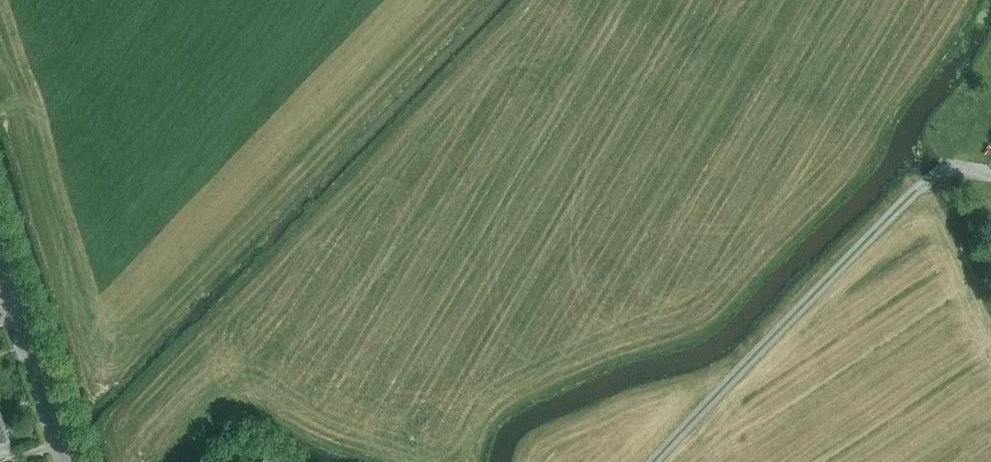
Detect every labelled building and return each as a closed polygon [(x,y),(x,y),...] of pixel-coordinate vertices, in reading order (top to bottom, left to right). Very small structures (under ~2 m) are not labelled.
[(0,411),(0,455),(13,450),(0,411)] [(262,448),(255,461),(268,461),(272,454),(262,448)]
